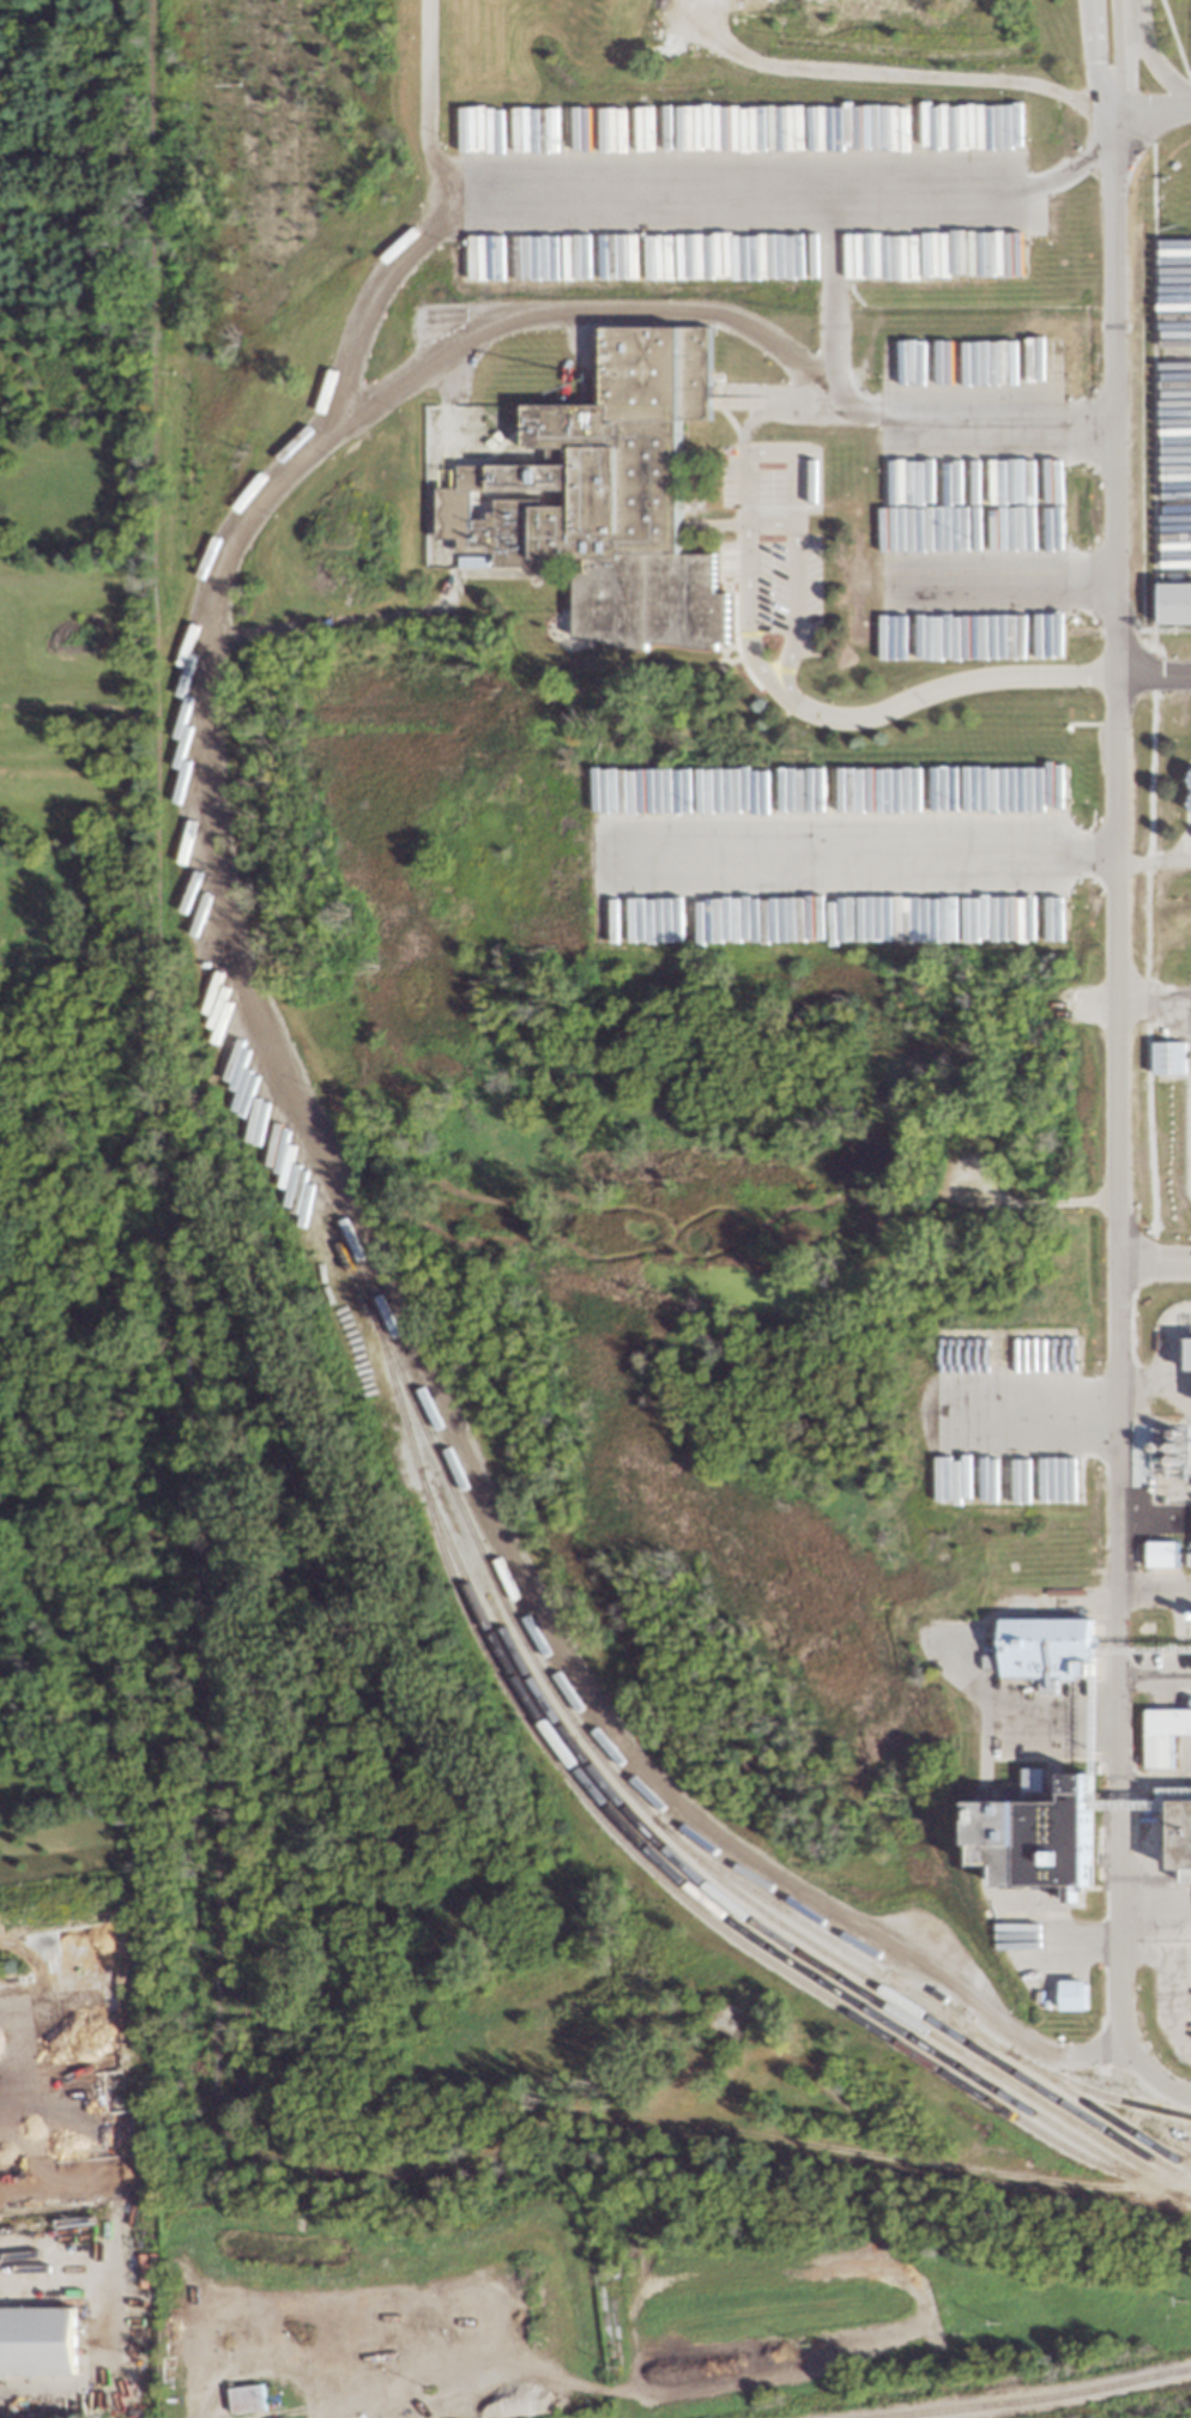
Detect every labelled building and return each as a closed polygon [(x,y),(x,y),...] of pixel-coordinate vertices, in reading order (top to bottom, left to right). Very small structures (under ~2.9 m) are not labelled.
[(570,640),(726,653),(725,560),(688,556),(688,422),(706,419),(706,404),(707,328),(607,328),(610,403),(532,405),(532,464),(442,469),(440,539),(460,538),(463,568),(572,567),(570,640)] [(1190,624),(1190,583),(1159,583),(1159,624),(1190,624)] [(1152,1043),(1152,1075),(1184,1075),(1184,1042),(1152,1043)] [(1147,1567),(1176,1567),(1176,1542),(1147,1542),(1147,1567)] [(1000,1621),(1002,1678),(1077,1681),(1100,1678),(1099,1654),(1099,1621),(1000,1621)] [(1171,1768),(1171,1735),(1190,1735),(1190,1709),(1145,1709),(1145,1768),(1171,1768)] [(993,1807),(994,1887),(1102,1886),(1102,1807),(1102,1777),(1078,1776),(1028,1776),(1028,1806),(993,1807)] [(1173,1794),(1173,1870),(1182,1870),(1182,1882),(1190,1882),(1190,1794),(1173,1794)] [(1086,2010),(1085,1980),(1059,1980),(1059,2010),(1086,2010)] [(76,2375),(75,2307),(0,2307),(0,2375),(76,2375)] [(231,2387),(232,2412),(265,2411),(264,2385),(231,2387)]
